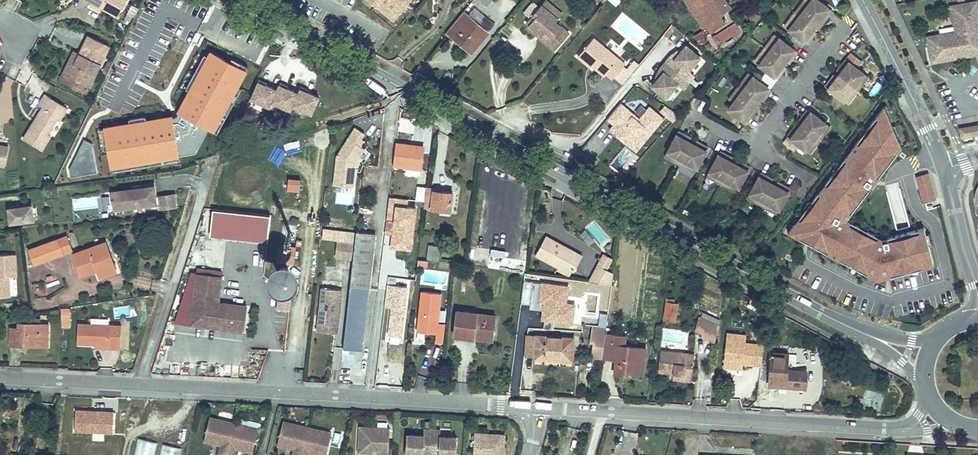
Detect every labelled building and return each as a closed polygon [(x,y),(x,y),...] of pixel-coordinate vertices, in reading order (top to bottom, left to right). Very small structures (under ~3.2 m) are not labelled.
[(96,5),(108,12),(121,19),(130,0),(129,0),(88,0),(87,1),(96,5)] [(394,23),(413,0),(365,0),(394,23)] [(489,8),(496,0),(479,0),(489,8)] [(559,19),(563,14),(546,0),(542,5),(541,5),(559,19)] [(713,0),(689,0),(707,28),(724,18),(713,0)] [(803,6),(810,11),(815,4),(809,0),(807,0),(803,6)] [(975,0),(957,0),(951,1),(954,16),(956,27),(928,32),(932,56),(975,48),(972,34),(977,33),(977,17),(975,0)] [(787,28),(784,33),(803,47),(808,40),(805,38),(808,33),(811,29),(819,18),(822,21),(827,14),(815,4),(810,11),(803,6),(799,3),(786,21),(787,28)] [(108,12),(96,5),(93,9),(106,16),(108,12)] [(541,37),(556,50),(570,33),(557,22),(559,19),(541,5),(528,22),(531,24),(543,35),(541,37)] [(139,18),(152,25),(158,13),(146,6),(139,18)] [(475,7),(470,12),(479,21),(484,16),(475,7)] [(465,13),(448,33),(454,38),(471,18),(465,12),(465,13)] [(471,18),(454,38),(472,53),(490,32),(471,18)] [(819,18),(811,29),(814,31),(822,21),(819,18)] [(734,21),(711,35),(718,47),(741,32),(734,21)] [(528,27),(541,37),(543,35),(531,24),(528,27)] [(705,36),(700,38),(705,46),(710,43),(705,36)] [(591,65),(594,63),(596,60),(608,71),(608,72),(614,77),(615,76),(625,65),(626,64),(595,37),(579,55),(591,65)] [(764,47),(771,46),(775,42),(770,38),(764,47)] [(82,52),(71,74),(94,86),(95,86),(114,49),(94,39),(86,54),(82,52)] [(793,56),(775,42),(771,46),(764,47),(756,57),(758,64),(755,69),(773,83),(778,76),(775,73),(779,69),(782,65),(785,60),(788,62),(793,56)] [(692,72),(703,58),(689,46),(683,53),(677,60),(673,57),(667,64),(692,84),(698,77),(692,72)] [(677,60),(683,53),(681,52),(673,57),(677,60)] [(182,152),(203,149),(213,131),(217,133),(241,88),(249,73),(233,65),(215,55),(213,59),(195,93),(181,118),(151,123),(134,126),(110,130),(113,152),(116,169),(183,157),(182,152)] [(190,91),(195,93),(213,59),(209,56),(190,91)] [(251,69),(236,60),(233,65),(249,73),(251,69)] [(596,60),(594,63),(607,73),(608,72),(608,71),(596,60)] [(635,73),(642,65),(637,61),(630,69),(635,73)] [(822,90),(841,103),(845,98),(852,97),(859,87),(857,80),(861,76),(842,62),(837,69),(840,71),(837,76),(834,80),(830,85),(827,83),(822,90)] [(692,84),(667,64),(662,71),(666,74),(660,81),(654,88),(669,100),(680,85),(686,91),(692,84)] [(625,84),(635,73),(630,69),(625,65),(615,76),(625,84)] [(745,77),(738,86),(746,85),(749,81),(745,77)] [(278,87),(259,79),(251,98),(270,106),(273,101),(292,109),(294,105),(313,112),(320,94),(301,86),(300,90),(281,82),(278,87)] [(744,128),(749,121),(746,118),(754,107),(756,104),(760,99),(763,101),(768,94),(749,81),(746,85),(738,86),(725,104),(729,107),(736,112),(731,119),(744,128)] [(221,135),(246,90),(241,88),(217,133),(221,135)] [(38,127),(29,142),(47,153),(56,139),(53,137),(62,122),(65,124),(73,110),(51,97),(44,108),(48,110),(41,122),(44,124),(41,129),(38,127)] [(845,98),(841,103),(846,106),(852,97),(845,98)] [(664,105),(659,112),(674,120),(678,113),(664,105)] [(643,150),(667,121),(652,109),(642,122),(641,123),(635,119),(635,116),(622,106),(609,122),(616,128),(622,133),(618,138),(631,149),(635,143),(643,150)] [(729,107),(724,114),(731,119),(736,112),(729,107)] [(746,118),(749,121),(757,110),(754,107),(746,118)] [(786,139),(804,153),(808,149),(815,148),(823,138),(821,131),(825,126),(806,112),(801,119),(804,121),(800,126),(798,130),(794,135),(791,132),(786,139)] [(960,128),(961,133),(970,132),(971,137),(974,136),(977,135),(977,125),(960,128)] [(618,138),(622,133),(616,128),(612,133),(618,138)] [(337,158),(335,187),(355,189),(356,173),(357,164),(366,151),(362,149),(359,146),(362,140),(365,135),(356,129),(337,158)] [(866,129),(787,232),(875,280),(934,265),(924,228),(882,239),(847,220),(896,153),(866,129)] [(113,152),(110,130),(105,131),(108,153),(113,152)] [(675,138),(665,159),(670,162),(672,169),(683,174),(690,172),(695,174),(705,153),(698,149),(696,153),(691,150),(686,148),(681,146),(683,142),(675,138)] [(101,175),(97,146),(88,142),(73,172),(74,179),(101,175)] [(639,155),(643,150),(635,143),(631,149),(639,155)] [(415,146),(397,144),(394,167),(412,169),(415,146)] [(6,165),(8,164),(10,147),(1,146),(0,145),(0,164),(6,165)] [(416,145),(415,146),(412,169),(422,169),(424,145),(416,145)] [(808,149),(804,153),(808,156),(815,148),(808,149)] [(718,156),(708,177),(713,180),(715,187),(726,192),(733,189),(738,192),(748,171),(740,167),(739,171),(733,168),(729,166),(724,163),(725,160),(718,156)] [(184,162),(183,157),(116,169),(117,174),(184,162)] [(670,162),(665,159),(663,164),(672,169),(670,162)] [(922,202),(937,198),(928,171),(914,175),(922,202)] [(300,191),(301,178),(289,177),(288,190),(300,191)] [(713,180),(708,177),(705,182),(715,187),(713,180)] [(760,178),(750,199),(756,202),(758,209),(769,214),(776,211),(781,214),(791,193),(783,189),(781,193),(776,190),(772,188),(766,186),(768,182),(760,178)] [(427,191),(427,189),(418,189),(417,202),(418,202),(425,203),(427,191)] [(150,191),(115,195),(117,211),(158,206),(156,192),(150,193),(150,191)] [(261,191),(252,195),(253,199),(256,207),(266,203),(263,195),(261,191)] [(352,206),(354,194),(337,191),(335,202),(352,206)] [(425,203),(425,205),(433,205),(432,212),(433,212),(450,214),(452,197),(450,196),(436,195),(436,192),(427,191),(425,203)] [(178,211),(176,197),(161,199),(163,213),(165,213),(172,212),(178,211)] [(413,251),(416,205),(407,204),(408,198),(392,197),(389,249),(413,251)] [(750,199),(748,204),(758,209),(756,202),(750,199)] [(47,217),(46,202),(35,202),(35,217),(47,217)] [(12,212),(13,224),(34,222),(33,209),(12,212)] [(273,218),(215,212),(212,238),(270,243),(273,218)] [(360,234),(346,351),(364,353),(376,236),(360,234)] [(421,234),(419,247),(427,248),(426,260),(439,262),(440,246),(428,245),(428,235),(421,234)] [(545,236),(535,255),(558,268),(560,264),(573,271),(582,256),(571,250),(570,252),(567,250),(568,248),(545,236)] [(34,264),(72,253),(67,238),(30,250),(34,264)] [(113,271),(106,247),(73,256),(79,275),(95,270),(98,269),(100,275),(113,271)] [(297,251),(282,250),(280,265),(295,267),(297,251)] [(4,297),(10,290),(10,280),(17,279),(16,257),(0,257),(0,298),(4,297)] [(599,265),(591,282),(614,285),(615,273),(599,265)] [(98,279),(114,274),(113,271),(100,275),(98,269),(95,270),(98,279)] [(198,274),(191,327),(244,333),(246,306),(221,303),(219,302),(222,277),(198,274)] [(341,329),(345,293),(326,291),(322,327),(341,329)] [(294,293),(281,292),(279,312),(292,314),(294,293)] [(442,297),(423,294),(418,335),(436,337),(435,346),(444,347),(446,327),(439,326),(442,297)] [(676,304),(669,303),(666,322),(677,324),(679,310),(679,308),(676,307),(676,304)] [(61,307),(61,327),(71,327),(70,307),(61,307)] [(454,335),(461,336),(462,325),(463,312),(457,311),(454,335)] [(462,325),(461,336),(484,339),(487,316),(463,312),(462,325)] [(714,347),(719,330),(688,315),(686,331),(696,336),(699,337),(699,340),(714,347)] [(41,327),(34,327),(17,326),(17,331),(9,331),(8,349),(27,350),(27,347),(48,348),(49,329),(48,327),(41,327)] [(74,346),(94,347),(105,347),(105,351),(120,352),(121,328),(74,326),(74,346)] [(340,336),(341,329),(322,327),(321,334),(340,336)] [(526,335),(525,357),(535,357),(535,361),(572,363),(574,361),(575,339),(573,338),(526,335)] [(594,359),(602,359),(606,336),(596,335),(594,359)] [(745,338),(726,335),(722,370),(738,372),(738,366),(742,366),(760,369),(763,347),(744,345),(745,338)] [(606,336),(602,359),(615,360),(617,345),(625,345),(625,337),(606,336)] [(617,345),(615,360),(614,377),(629,378),(630,371),(631,371),(643,372),(644,370),(646,347),(625,345),(617,345)] [(660,377),(672,378),(680,380),(679,383),(690,384),(693,356),(662,352),(660,377)] [(807,389),(807,388),(804,387),(803,369),(789,369),(788,355),(769,354),(767,389),(806,390),(807,389)] [(589,368),(587,380),(594,382),(596,369),(589,368)] [(113,434),(114,410),(75,408),(74,432),(113,434)] [(208,422),(203,441),(213,443),(213,440),(217,441),(220,442),(217,454),(225,454),(233,423),(220,420),(219,425),(208,422)] [(233,423),(225,454),(233,454),(236,446),(238,447),(243,447),(242,450),(252,453),(256,434),(245,431),(246,426),(233,423)] [(280,426),(275,445),(285,447),(285,445),(290,446),(293,446),(290,454),(299,454),(305,427),(292,424),(291,429),(280,426)] [(360,425),(358,451),(367,451),(367,449),(373,449),(380,450),(379,454),(388,454),(390,427),(377,426),(360,425)] [(305,427),(299,454),(307,454),(308,450),(311,451),(315,452),(314,454),(317,454),(324,454),(328,438),(317,435),(319,430),(305,427)] [(418,454),(456,454),(457,436),(453,435),(440,435),(440,428),(424,427),(424,434),(411,433),(407,433),(406,454),(412,454),(418,454)] [(473,454),(503,454),(504,433),(487,432),(475,432),(473,454)] [(157,442),(137,437),(133,454),(154,454),(157,442)] [(180,447),(160,443),(158,454),(178,454),(180,447)]
